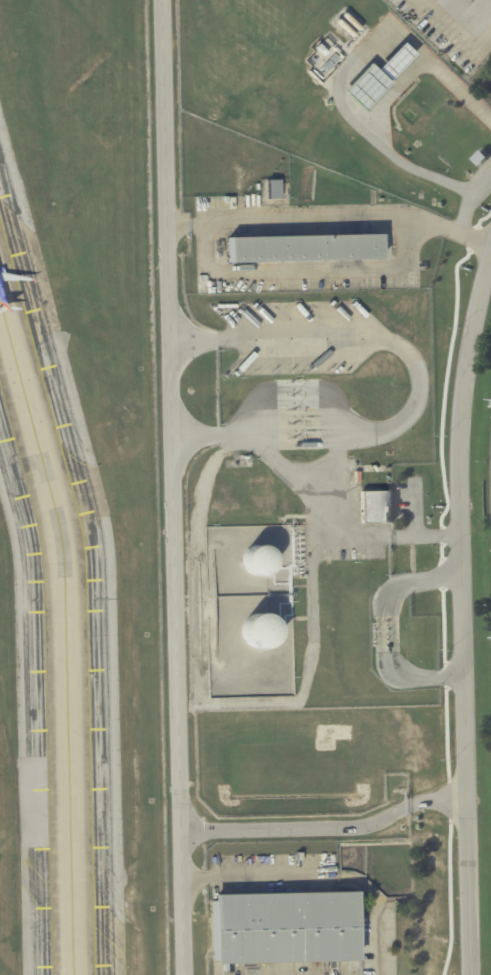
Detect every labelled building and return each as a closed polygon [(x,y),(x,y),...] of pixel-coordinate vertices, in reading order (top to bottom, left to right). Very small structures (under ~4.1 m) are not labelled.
[(377,67),(401,42),(413,53),(389,79),(377,67)] [(343,55),(344,57),(321,82),(307,69),(330,44),(343,55)] [(342,90),(369,62),(390,82),(363,111),(342,90)] [(486,155),(489,158),(480,167),(472,159),(481,150),(486,155)] [(266,179),(279,179),(280,197),(267,198),(266,179)] [(379,258),(227,261),(227,237),(379,233),(379,258)] [(360,522),(360,491),(389,490),(390,521),(360,522)] [(251,543),(246,546),(243,550),(241,555),(240,560),(241,565),(244,570),(248,573),(253,575),(259,575),(264,574),(269,570),(272,566),(273,560),(273,554),(270,549),(266,545),(261,543),(256,542),(251,543)] [(251,618),(247,622),(244,628),(244,634),(245,639),(248,644),(252,648),(258,651),(264,651),(270,649),(275,646),(279,640),(281,634),(280,628),(278,622),(273,618),(268,615),(262,614),(256,615),(251,618)] [(350,955),(350,956),(342,957),(342,960),(214,963),(212,894),(356,891),(356,907),(355,907),(355,910),(352,911),(352,913),(349,913),(349,923),(357,922),(357,934),(349,935),(350,955)]
